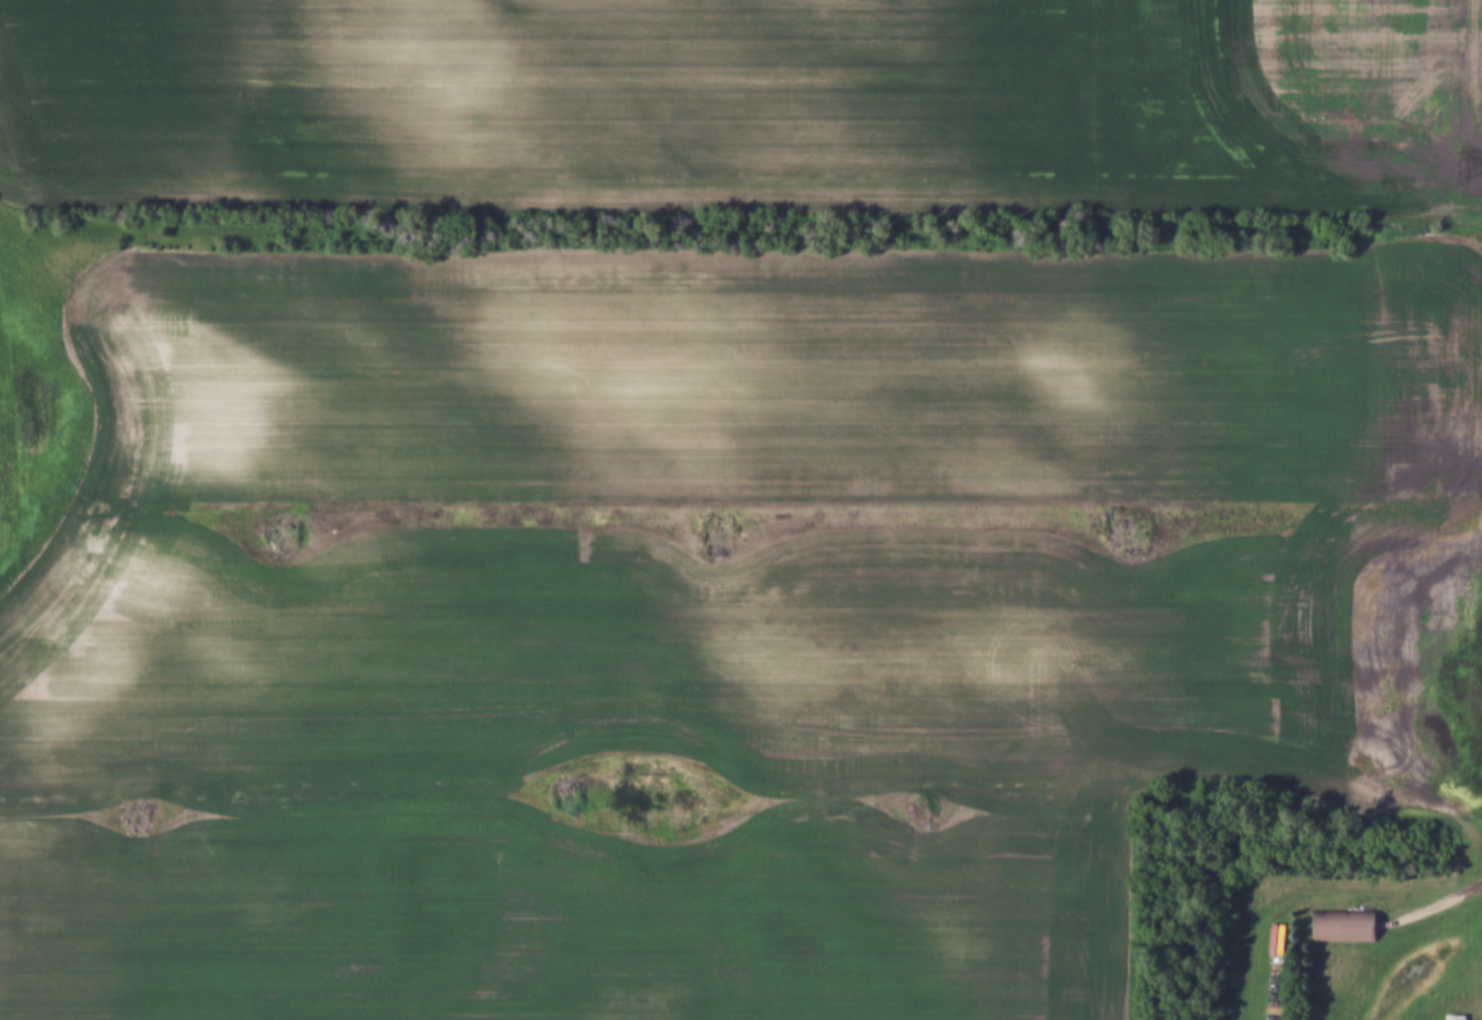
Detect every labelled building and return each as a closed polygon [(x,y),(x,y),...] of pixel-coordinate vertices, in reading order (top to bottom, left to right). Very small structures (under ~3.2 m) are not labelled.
[(1376,944),(1376,915),(1314,915),(1314,943),(1376,944)]
